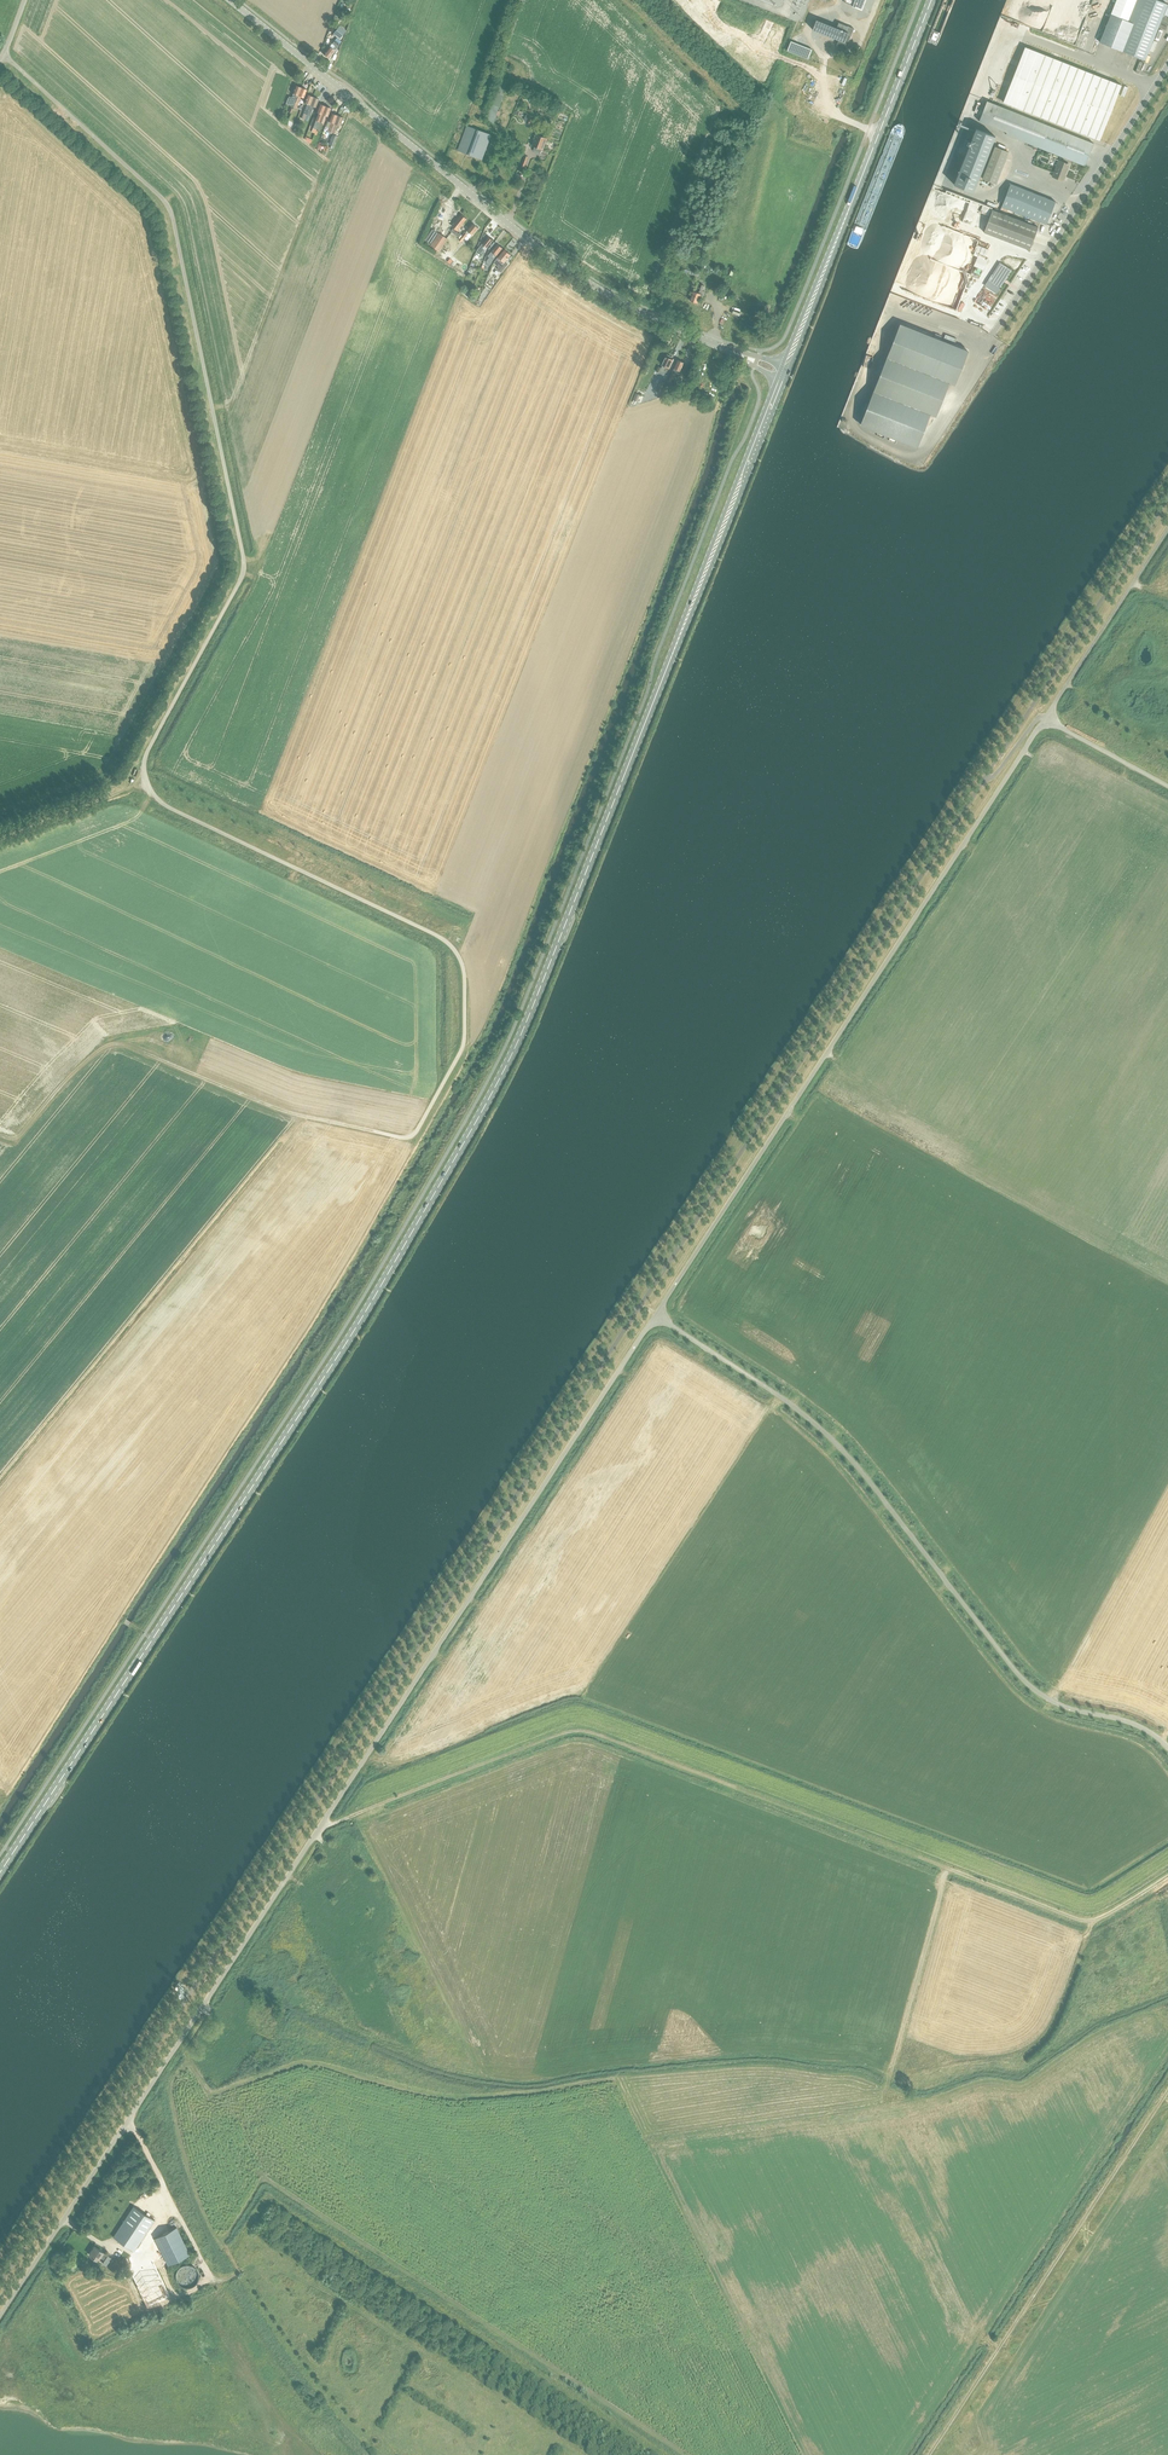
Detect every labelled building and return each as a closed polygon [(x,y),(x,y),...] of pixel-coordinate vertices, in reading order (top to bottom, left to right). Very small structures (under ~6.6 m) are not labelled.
[(862,9),(866,0),(844,0),(844,2),(862,9)] [(1112,12),(1100,42),(1145,60),(1152,62),(1167,23),(1167,3),(1167,4),(1157,0),(1117,0),(1112,12)] [(837,46),(846,50),(854,29),(848,26),(848,27),(839,23),(837,28),(817,20),(813,30),(839,40),(837,46)] [(339,26),(333,34),(340,39),(346,31),(339,26)] [(338,44),(341,41),(337,38),(337,37),(336,38),(332,43),(329,46),(323,54),(329,58),(339,45),(338,44)] [(787,51),(808,59),(812,50),(791,41),(787,51)] [(1064,126),(1100,140),(1121,85),(1086,71),(1025,47),(1014,75),(1003,102),(1064,126)] [(502,77),(496,93),(487,121),(494,124),(509,80),(502,77)] [(301,88),(296,86),(293,94),(294,94),(292,97),(289,96),(286,104),(294,107),(296,102),(301,88)] [(296,108),(301,96),(303,97),(306,90),(301,88),(296,102),(294,107),(296,108)] [(304,113),(302,118),(305,120),(313,97),(308,95),(305,103),(308,104),(304,113)] [(313,97),(305,120),(307,121),(313,106),(315,107),(318,99),(313,97)] [(987,101),(979,121),(1007,132),(1006,134),(1085,166),(1094,143),(987,101)] [(316,120),(313,128),(317,129),(326,106),(320,104),(317,112),(319,113),(317,120),(316,121),(316,120)] [(326,106),(317,129),(320,130),(326,116),(328,116),(331,108),(326,106)] [(338,115),(337,114),(337,115),(332,113),(329,121),(331,122),(328,131),(331,132),(338,115)] [(525,121),(531,123),(534,116),(528,114),(525,121)] [(331,132),(334,133),(337,124),(340,125),(343,117),(338,115),(331,132)] [(470,155),(482,159),(491,135),(471,127),(461,152),(470,155)] [(967,153),(954,185),(974,192),(996,137),(976,129),(971,142),(965,140),(961,151),(967,153)] [(534,151),(534,152),(539,154),(540,153),(542,149),(543,150),(547,138),(536,134),(532,146),(535,147),(534,151)] [(983,179),(996,184),(1009,152),(995,147),(983,179)] [(1053,177),(1064,181),(1066,176),(1065,175),(1069,165),(1059,160),(1053,177)] [(1002,206),(1047,224),(1056,202),(1011,184),(1002,206)] [(984,232),(1030,250),(1038,227),(993,210),(984,232)] [(453,226),(458,230),(467,219),(462,214),(453,226)] [(473,235),(479,228),(473,224),(466,232),(465,232),(459,240),(462,242),(464,239),(469,232),(473,235)] [(431,246),(439,251),(447,239),(440,234),(431,246)] [(487,248),(493,240),(485,234),(481,240),(484,242),(477,250),(475,254),(479,257),(482,254),(487,248)] [(503,248),(500,246),(497,244),(494,242),(489,249),(492,251),(491,252),(494,254),(489,260),(486,258),(483,264),(490,270),(493,263),(492,262),(503,248)] [(500,256),(494,263),(499,267),(497,269),(501,273),(508,265),(505,262),(511,254),(505,250),(500,256)] [(1000,262),(988,280),(1000,288),(1012,270),(1000,262)] [(701,299),(703,294),(701,294),(704,285),(700,284),(698,291),(696,290),(696,292),(694,291),(690,300),(697,303),(699,298),(701,299)] [(748,325),(757,328),(762,313),(752,310),(748,325)] [(900,323),(886,358),(950,383),(956,385),(969,350),(900,323)] [(944,338),(958,341),(959,336),(946,333),(944,338)] [(873,363),(876,351),(870,349),(867,361),(873,363)] [(672,357),(668,355),(667,357),(666,357),(662,365),(663,365),(661,368),(659,367),(656,372),(657,372),(654,378),(657,379),(660,373),(664,375),(665,372),(667,373),(673,360),(671,359),(672,357)] [(886,358),(873,392),(931,414),(937,417),(950,383),(886,358)] [(689,365),(679,360),(668,384),(674,386),(676,381),(678,382),(682,372),(685,374),(689,365)] [(657,391),(661,393),(666,383),(662,381),(657,391)] [(873,392),(860,425),(918,448),(931,414),(873,392)] [(147,2189),(142,2196),(146,2199),(151,2192),(147,2189)] [(113,2237),(134,2251),(155,2220),(133,2206),(113,2237)] [(155,2237),(168,2264),(190,2254),(177,2226),(155,2237)] [(103,2263),(106,2266),(112,2257),(95,2246),(93,2249),(89,2254),(97,2259),(99,2256),(105,2260),(103,2263)] [(155,2265),(133,2276),(149,2308),(171,2297),(155,2265)]
